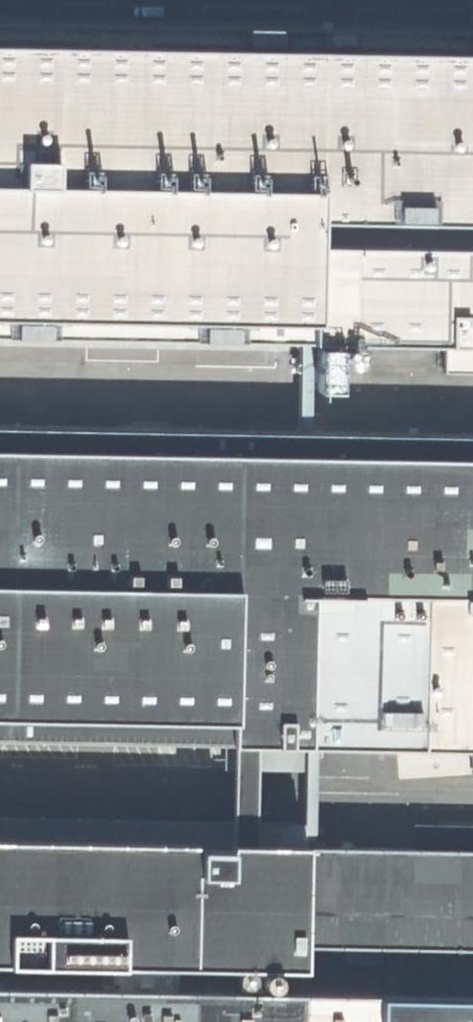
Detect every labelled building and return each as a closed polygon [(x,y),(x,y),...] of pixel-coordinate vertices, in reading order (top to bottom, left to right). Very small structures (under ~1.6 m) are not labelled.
[(446,335),(446,361),(472,361),(472,230),(314,228),(314,206),(472,207),(472,26),(0,21),(0,330),(446,335)] [(227,740),(225,841),(250,842),(251,741),(472,744),(472,433),(0,425),(0,737),(227,740)] [(0,837),(0,958),(295,963),(296,943),(297,847),(297,842),(250,842),(225,841),(0,837)] [(297,847),(296,943),(407,944),(406,992),(472,993),(472,849),(297,847)] [(406,992),(0,985),(0,1021),(472,1021),(472,993),(406,992)]
